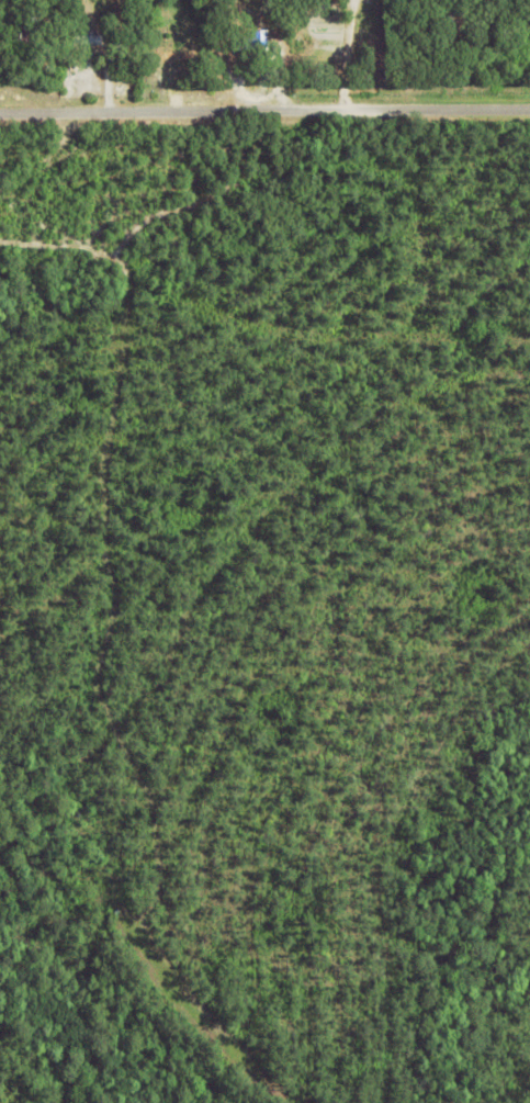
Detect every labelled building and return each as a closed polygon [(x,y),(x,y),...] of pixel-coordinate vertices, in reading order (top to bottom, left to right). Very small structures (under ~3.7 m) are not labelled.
[(230,56),(228,44),(240,42),(240,37),(252,35),(253,38),(280,35),(281,48),(230,56)] [(150,52),(150,43),(183,45),(183,53),(150,52)] [(277,61),(285,61),(286,76),(278,76),(277,61)] [(223,68),(229,67),(232,82),(224,82),(223,68)]
